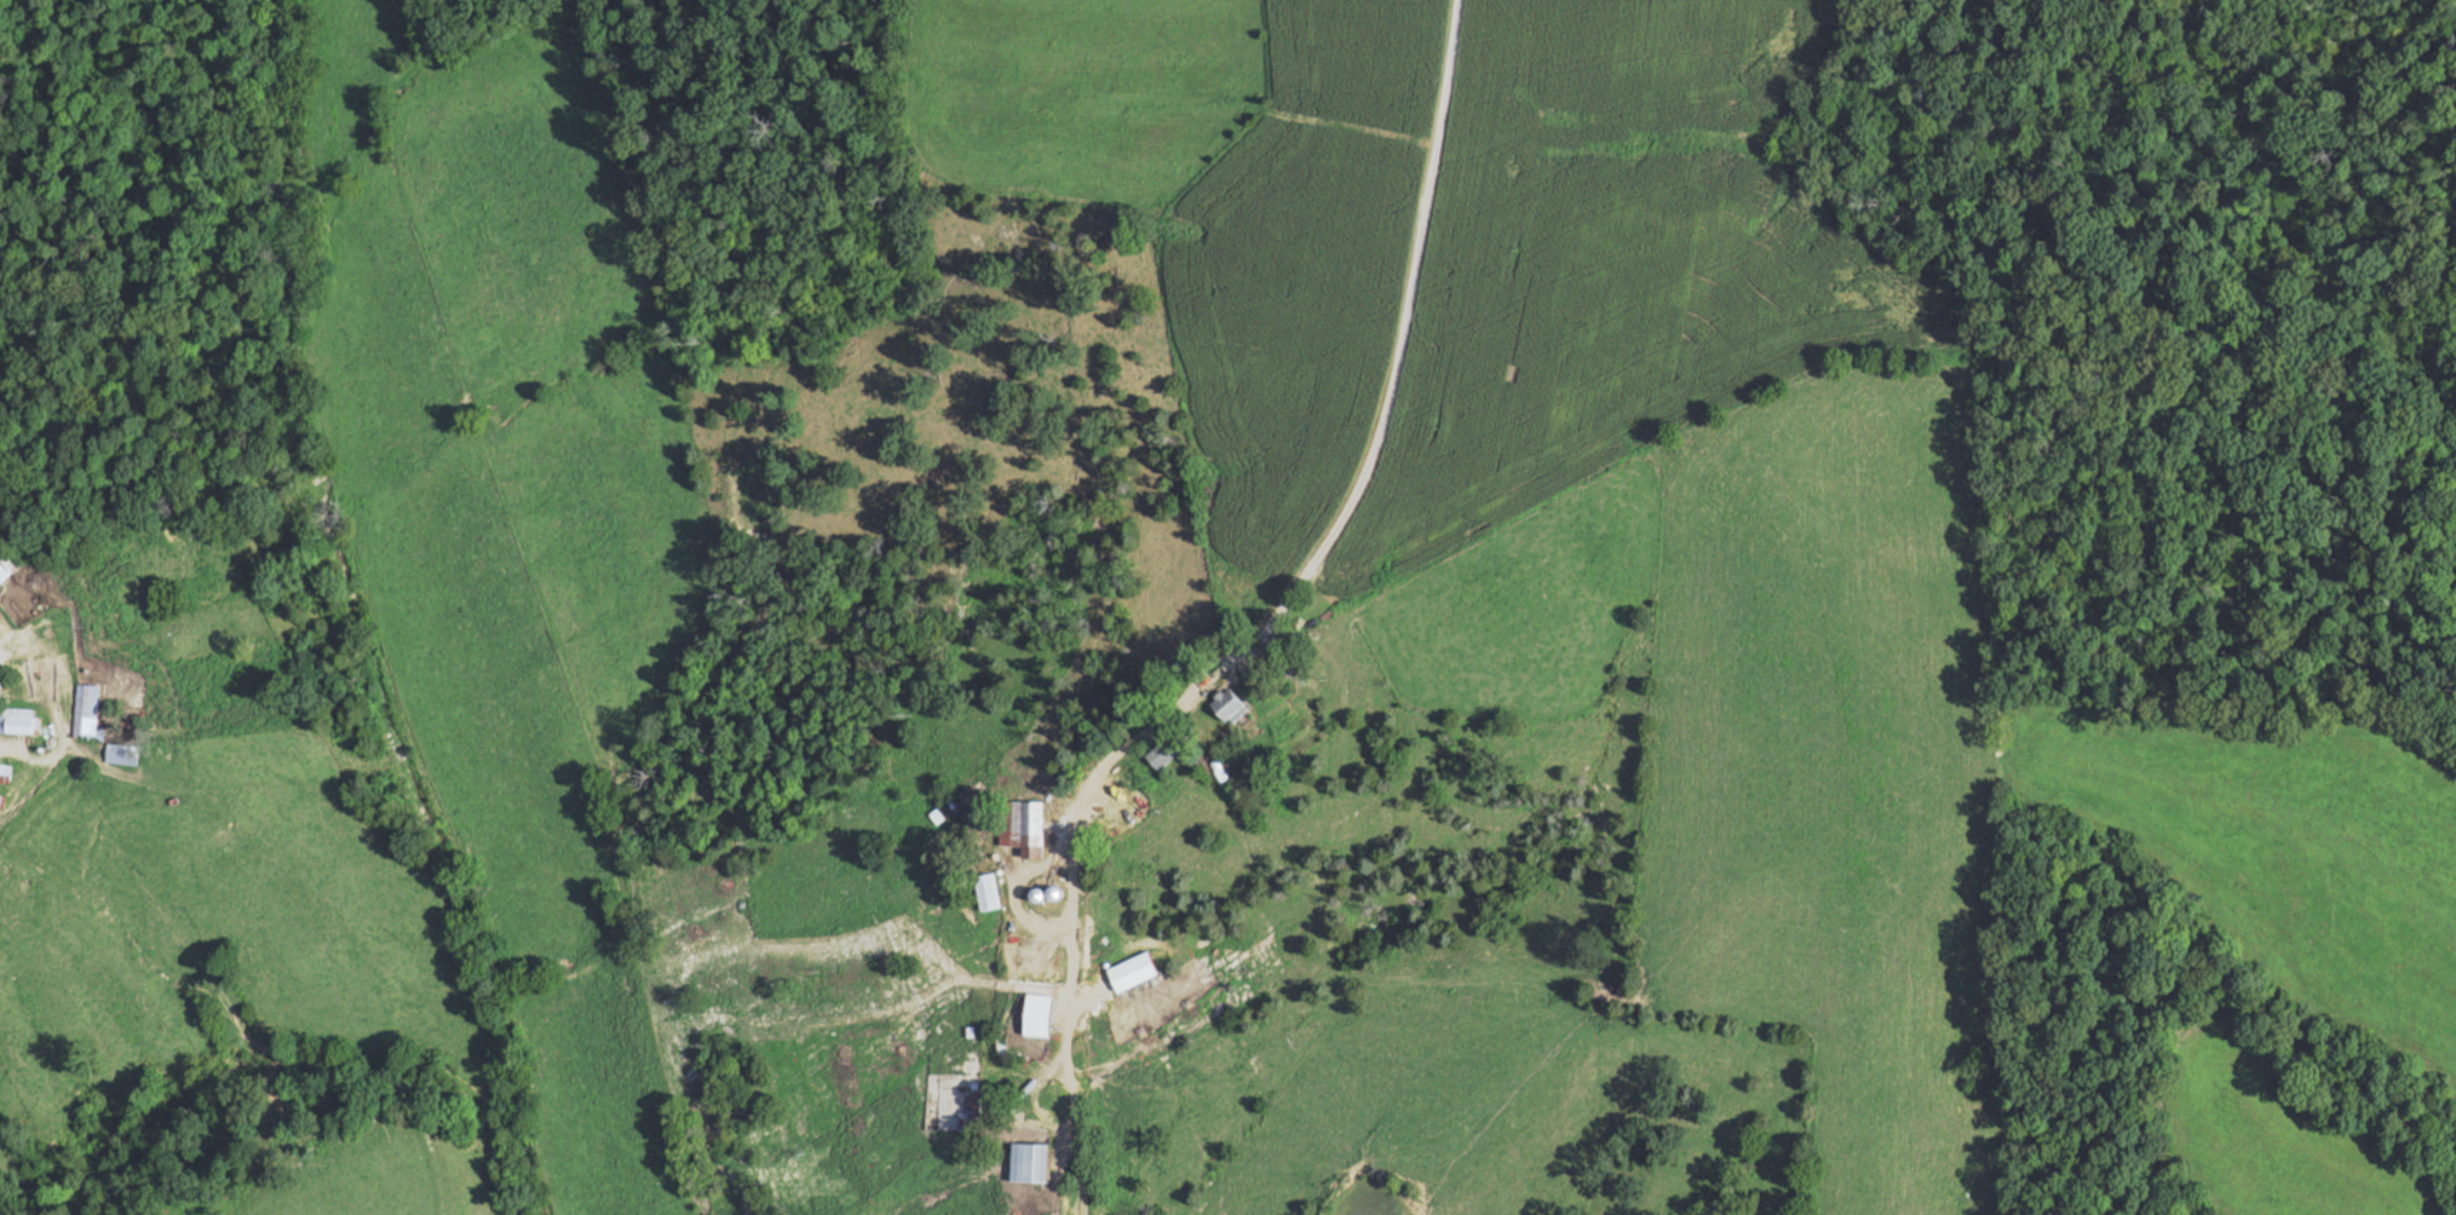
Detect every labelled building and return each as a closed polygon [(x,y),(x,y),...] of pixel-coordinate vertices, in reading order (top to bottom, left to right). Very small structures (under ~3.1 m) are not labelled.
[(19,567),(0,547),(0,584),(19,567)] [(78,736),(102,736),(102,684),(78,684),(78,736)] [(1232,722),(1247,702),(1226,686),(1211,705),(1232,722)] [(0,733),(42,733),(42,709),(0,709),(0,733)] [(1182,750),(1168,735),(1147,755),(1160,770),(1182,750)] [(111,763),(143,763),(143,745),(111,745),(111,763)] [(13,781),(13,765),(0,764),(0,781),(13,781)] [(1042,801),(999,801),(999,845),(1024,845),(1024,857),(1042,857),(1042,801)] [(1001,906),(993,872),(973,876),(981,911),(1001,906)] [(1054,993),(1028,993),(1028,1023),(1054,1023),(1054,993)] [(956,1112),(956,1128),(976,1128),(976,1112),(956,1112)] [(1050,1181),(1050,1142),(1012,1142),(1012,1181),(1050,1181)]
